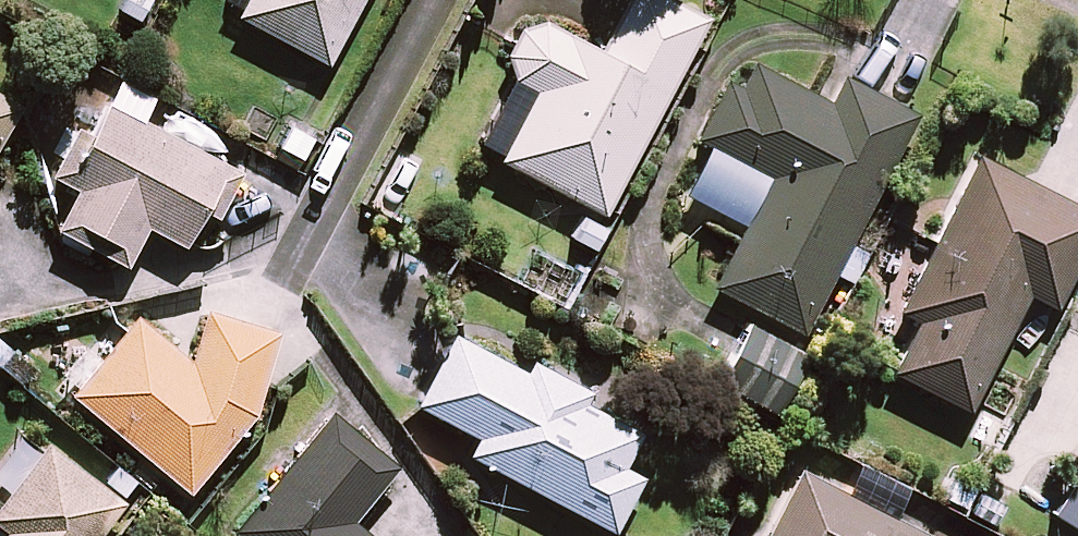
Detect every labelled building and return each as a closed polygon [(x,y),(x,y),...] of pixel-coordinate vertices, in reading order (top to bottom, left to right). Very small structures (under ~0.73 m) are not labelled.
[(239,11),(236,19),(323,65),(358,0),(245,0),(239,11)] [(476,146),(499,157),(496,162),(602,216),(702,20),(663,0),(624,0),(596,54),(538,24),(533,25),(528,26),(523,28),(518,31),(514,34),(511,38),(508,42),(505,46),(504,51),(503,57),(503,62),(503,67),(504,72),(506,77),(509,81),(476,146)] [(826,106),(747,66),(735,89),(725,84),(696,143),(765,178),(709,289),(798,334),(909,116),(839,81),(826,106)] [(151,99),(116,81),(101,110),(86,102),(48,177),(74,191),(53,232),(121,267),(142,227),(180,247),(199,210),(212,217),(235,174),(138,124),(151,99)] [(15,109),(0,100),(0,134),(15,109)] [(973,157),(895,312),(915,323),(889,374),(965,412),(1024,294),(1048,307),(1077,248),(1077,210),(973,157)] [(276,337),(210,316),(181,359),(133,319),(68,398),(183,492),(254,406),(276,337)] [(518,372),(451,338),(414,407),(475,439),(465,457),(610,532),(637,478),(619,468),(636,435),(590,411),(596,399),(523,361),(518,372)] [(329,415),(230,531),(236,535),(366,535),(347,520),(392,468),(329,415)] [(43,447),(0,503),(0,529),(5,533),(3,535),(94,535),(118,505),(43,447)] [(1065,472),(1074,477),(1050,515),(1077,533),(1077,452),(1065,472)] [(844,497),(795,473),(766,532),(735,517),(726,535),(922,535),(887,519),(903,487),(860,465),(844,497)]
